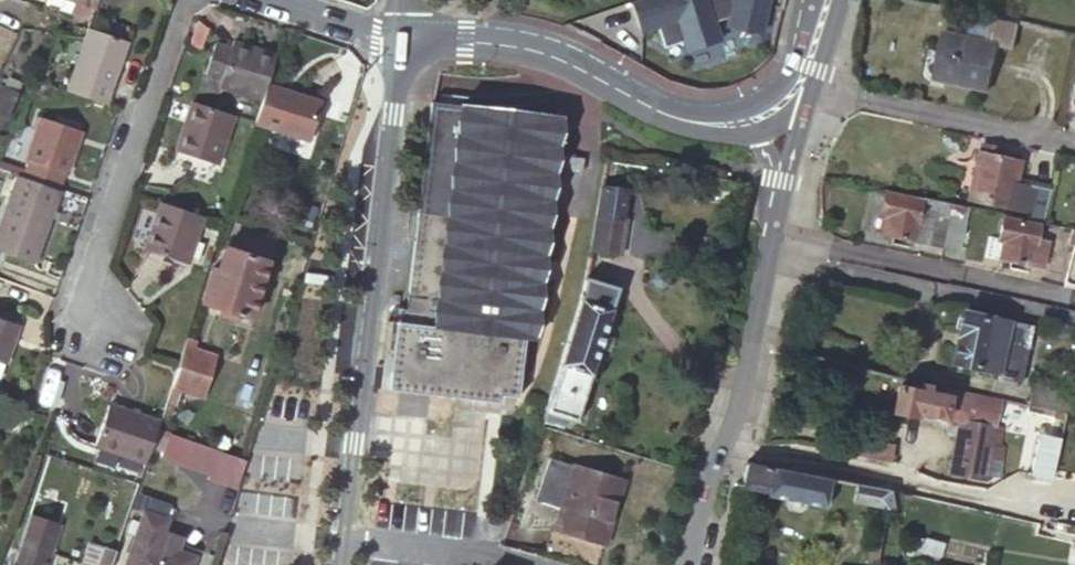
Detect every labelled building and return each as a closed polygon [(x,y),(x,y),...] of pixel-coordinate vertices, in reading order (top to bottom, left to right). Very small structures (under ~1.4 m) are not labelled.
[(99,0),(57,0),(73,5),(94,13),(99,0)] [(768,0),(643,0),(632,4),(643,34),(657,29),(665,50),(683,43),(686,52),(721,40),(714,23),(728,18),(726,27),(760,35),(768,0)] [(73,5),(67,21),(87,28),(89,23),(94,13),(73,5)] [(66,87),(105,101),(129,38),(89,23),(87,28),(83,40),(66,87)] [(941,36),(937,56),(943,57),(938,82),(982,91),(992,47),(1008,51),(1013,29),(987,24),(982,45),(941,36)] [(269,89),(279,58),(235,44),(234,50),(218,44),(207,76),(223,82),(221,88),(265,102),(269,89)] [(932,81),(938,82),(943,57),(937,56),(932,81)] [(0,88),(0,116),(6,118),(17,95),(0,88)] [(321,106),(269,89),(265,102),(257,123),(310,141),(321,106)] [(234,115),(194,103),(178,152),(217,165),(234,115)] [(553,121),(428,104),(392,388),(509,403),(516,341),(526,343),(553,121)] [(28,168),(25,175),(60,188),(67,169),(69,169),(79,140),(71,138),(75,125),(44,113),(29,155),(32,157),(28,168)] [(84,128),(75,125),(71,138),(79,140),(84,128)] [(1007,210),(1005,218),(1039,225),(1047,190),(1013,182),(1017,166),(973,156),(963,200),(1007,210)] [(25,175),(28,168),(0,159),(0,166),(25,175)] [(553,161),(552,175),(575,179),(578,164),(553,161)] [(21,177),(0,235),(0,248),(39,262),(64,192),(21,177)] [(625,193),(599,188),(588,250),(618,255),(625,222),(620,221),(625,193)] [(885,238),(942,250),(949,219),(962,221),(964,209),(947,205),(945,210),(889,198),(884,219),(889,221),(885,238)] [(202,215),(164,201),(148,249),(185,263),(202,215)] [(949,219),(942,250),(955,253),(962,221),(949,219)] [(1039,230),(1005,223),(1001,244),(1005,245),(1001,263),(1030,269),(1039,230)] [(1074,246),(1074,244),(1074,233),(1071,231),(1067,244),(1074,246)] [(247,235),(242,251),(262,258),(267,243),(247,235)] [(262,258),(242,251),(228,247),(219,270),(214,269),(203,302),(215,306),(211,317),(228,324),(232,315),(252,323),(274,263),(262,258)] [(545,413),(565,418),(576,421),(615,287),(582,278),(579,297),(576,309),(545,413)] [(1000,377),(997,386),(1017,391),(1029,331),(962,317),(952,366),(1000,377)] [(0,325),(0,365),(14,330),(0,325)] [(187,337),(183,346),(191,349),(193,340),(187,337)] [(183,346),(177,368),(170,387),(178,390),(200,397),(214,356),(191,349),(183,346)] [(1028,394),(1066,401),(1067,393),(1030,385),(1028,394)] [(946,392),(917,386),(916,391),(898,387),(892,415),(910,420),(912,414),(956,425),(945,476),(978,483),(980,477),(993,480),(999,451),(992,449),(996,431),(991,429),(995,403),(946,392)] [(178,390),(170,387),(168,394),(175,397),(178,390)] [(1024,409),(1062,417),(1066,401),(1028,394),(1024,409)] [(146,463),(156,430),(158,425),(108,408),(94,446),(146,463)] [(545,413),(542,422),(562,428),(565,418),(545,413)] [(212,467),(216,455),(174,440),(169,451),(212,467)] [(1039,440),(1031,477),(1052,481),(1059,444),(1039,440)] [(888,447),(863,443),(860,460),(885,464),(888,447)] [(169,451),(165,462),(208,477),(212,467),(169,451)] [(233,461),(216,455),(212,467),(208,477),(208,479),(206,484),(223,490),(224,486),(233,461)] [(559,505),(556,517),(580,525),(577,533),(602,539),(620,478),(548,457),(536,497),(559,505)] [(758,466),(745,463),(740,488),(769,495),(769,499),(826,511),(833,481),(758,466)] [(894,511),(891,493),(855,485),(851,502),(894,511)] [(164,526),(170,509),(135,497),(129,514),(143,519),(164,526)] [(580,525),(556,517),(553,526),(577,533),(580,525)] [(127,564),(191,564),(192,562),(173,555),(176,545),(160,539),(164,526),(143,519),(127,564)] [(33,540),(29,551),(48,558),(54,541),(35,535),(33,540)] [(33,540),(19,536),(16,546),(29,551),(33,540)] [(916,560),(937,564),(941,545),(922,540),(918,553),(916,560)] [(10,564),(46,564),(48,558),(29,551),(16,546),(10,564)] [(916,560),(918,553),(899,549),(900,557),(916,560)] [(115,554),(103,550),(102,555),(98,564),(111,564),(115,554)] [(102,555),(90,551),(85,564),(98,564),(102,555)]
